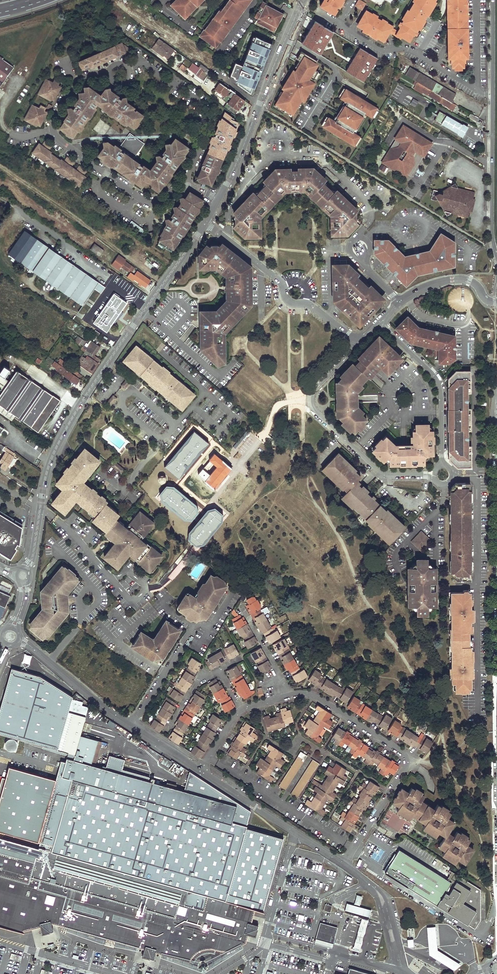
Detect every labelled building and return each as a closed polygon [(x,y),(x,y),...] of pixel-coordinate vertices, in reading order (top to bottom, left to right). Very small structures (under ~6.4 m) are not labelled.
[(188,12),(190,13),(202,0),(178,0),(177,0),(176,0),(171,5),(178,11),(184,16),(188,12)] [(216,47),(220,41),(221,41),(225,36),(223,35),(225,32),(227,33),(232,26),(231,25),(232,23),(233,24),(237,19),(236,17),(238,15),(239,16),(241,12),(239,11),(241,8),(243,9),(246,4),(247,4),(250,0),(229,0),(222,9),(221,8),(214,17),(215,18),(213,21),(212,20),(208,26),(209,27),(207,30),(205,29),(200,35),(216,47)] [(320,6),(333,13),(336,9),(337,7),(341,0),(324,0),(320,6)] [(355,5),(362,9),(365,3),(359,0),(355,5)] [(396,34),(401,36),(409,41),(413,35),(418,28),(434,1),(435,0),(416,0),(415,2),(409,11),(404,20),(400,27),(398,32),(396,34)] [(452,67),(454,67),(461,67),(464,67),(464,62),(465,62),(465,58),(466,58),(465,0),(449,0),(450,58),(450,62),(452,62),(452,67)] [(418,28),(419,29),(436,2),(434,1),(418,28)] [(267,4),(262,2),(255,16),(259,18),(257,22),(274,31),(283,14),(274,9),(273,10),(272,9),(272,8),(266,5),(267,4)] [(365,12),(357,25),(364,29),(363,29),(368,32),(373,35),(377,38),(378,37),(384,41),(390,32),(392,28),(387,26),(385,24),(386,23),(381,21),(376,18),(372,15),(371,16),(369,15),(365,12)] [(301,43),(319,54),(323,48),(325,45),(327,41),(329,38),(333,32),(315,21),(301,43)] [(392,28),(390,32),(400,38),(401,36),(396,34),(398,32),(392,28)] [(252,86),(253,87),(271,48),(269,47),(271,42),(262,39),(255,36),(255,37),(253,41),(252,41),(246,56),(248,56),(243,66),(241,65),(234,62),(228,77),(249,92),(252,86)] [(174,49),(159,38),(153,47),(168,58),(174,49)] [(126,56),(130,50),(121,43),(79,62),(82,69),(85,67),(90,66),(91,68),(94,66),(93,64),(100,61),(101,63),(108,60),(107,58),(114,55),(115,57),(123,54),(126,56)] [(346,71),(363,81),(367,75),(369,71),(372,67),(374,64),(377,58),(360,47),(356,53),(354,57),(350,65),(347,68),(346,71)] [(316,61),(303,52),(299,59),(302,61),(300,63),(297,68),(295,72),(293,76),(287,85),(284,89),(283,92),(278,100),(279,101),(276,107),(291,116),(296,108),(299,103),(300,101),(305,93),(307,90),(313,80),(314,78),(318,72),(318,71),(315,70),(313,68),(314,65),(315,64),(316,61)] [(14,67),(3,59),(0,57),(0,85),(14,67)] [(198,67),(207,73),(209,70),(200,64),(198,67)] [(191,71),(202,79),(207,73),(198,67),(196,65),(191,71)] [(411,67),(406,75),(431,89),(452,102),(457,94),(411,67)] [(54,100),(61,87),(58,85),(53,83),(46,79),(39,92),(40,93),(47,96),(52,99),(54,100)] [(227,102),(238,110),(245,100),(235,93),(229,89),(220,82),(215,89),(224,96),(222,98),(227,102)] [(78,131),(82,125),(87,119),(91,113),(92,113),(91,112),(95,107),(98,103),(102,107),(108,111),(108,112),(114,116),(120,121),(121,120),(126,124),(127,123),(134,128),(138,122),(142,115),(136,111),(137,110),(127,103),(126,102),(125,103),(123,101),(124,100),(122,99),(121,98),(119,96),(118,97),(113,92),(112,94),(110,93),(109,92),(108,89),(105,90),(101,96),(89,87),(86,88),(86,92),(85,92),(85,93),(84,93),(83,93),(80,93),(81,97),(80,97),(79,98),(75,105),(74,105),(73,107),(72,108),(69,109),(70,113),(69,113),(68,114),(67,115),(68,115),(64,121),(65,121),(60,128),(66,132),(73,137),(77,130),(78,131)] [(365,99),(356,94),(355,95),(346,89),(341,98),(345,100),(347,102),(343,108),(339,115),(335,122),(333,120),(329,118),(323,126),(333,132),(334,133),(335,132),(338,134),(338,135),(341,137),(354,145),(359,136),(355,134),(353,132),(359,122),(365,112),(367,114),(371,116),(376,108),(366,102),(367,100),(365,99)] [(433,98),(449,107),(452,102),(431,89),(429,93),(434,96),(433,98)] [(413,98),(410,104),(416,106),(419,101),(413,98)] [(223,107),(234,115),(238,110),(227,102),(223,107)] [(40,126),(47,113),(44,111),(39,108),(32,105),(25,118),(26,118),(33,122),(39,125),(40,126)] [(205,182),(211,185),(216,175),(219,168),(219,167),(218,167),(220,161),(224,153),(225,154),(226,151),(229,144),(232,138),(235,131),(236,130),(234,129),(237,123),(237,122),(231,120),(230,119),(231,117),(225,112),(222,119),(221,120),(218,126),(215,133),(216,134),(215,135),(216,137),(214,141),(212,141),(209,147),(210,147),(204,161),(205,162),(201,171),(200,171),(199,170),(196,178),(198,179),(205,182)] [(367,114),(365,112),(359,122),(360,123),(364,118),(365,118),(367,114)] [(478,117),(471,113),(468,117),(476,121),(478,117)] [(463,136),(468,128),(468,126),(463,123),(463,124),(447,115),(441,124),(457,133),(457,134),(461,137),(463,136)] [(431,144),(403,126),(399,134),(400,135),(399,136),(398,135),(395,139),(397,140),(399,141),(394,150),(391,148),(386,157),(389,158),(385,164),(389,167),(389,168),(392,169),(393,168),(396,170),(395,171),(398,173),(399,173),(405,177),(407,175),(411,177),(418,165),(415,164),(419,158),(422,159),(431,144)] [(151,186),(158,191),(167,179),(171,173),(184,155),(183,154),(187,149),(188,148),(175,139),(171,145),(170,144),(167,145),(168,149),(167,149),(166,150),(163,154),(164,154),(163,155),(162,157),(161,156),(158,157),(158,160),(157,160),(157,162),(150,171),(143,165),(142,166),(141,165),(140,165),(139,165),(139,164),(132,159),(130,158),(131,156),(133,157),(143,144),(136,139),(135,140),(128,140),(126,139),(123,143),(124,143),(121,147),(123,149),(123,150),(121,149),(121,150),(115,145),(114,147),(108,142),(105,143),(105,147),(104,147),(104,148),(98,155),(102,158),(108,162),(117,169),(118,167),(130,176),(129,177),(142,186),(146,180),(147,179),(153,183),(152,185),(151,186)] [(38,145),(33,152),(80,186),(85,178),(82,176),(86,171),(79,166),(76,171),(70,168),(74,162),(67,157),(63,163),(48,152),(52,146),(45,141),(41,147),(38,145)] [(284,189),(287,186),(302,186),(305,188),(306,188),(308,190),(308,191),(313,196),(314,196),(316,197),(315,198),(318,201),(319,201),(321,202),(321,204),(326,208),(327,208),(329,210),(329,211),(331,213),(331,212),(333,213),(333,233),(335,233),(336,232),(338,232),(339,233),(346,233),(356,222),(355,221),(353,219),(353,215),(354,213),(356,211),(344,200),(343,200),(341,199),(341,197),(335,191),(333,193),(323,183),(324,181),(320,177),(319,178),(317,176),(318,175),(316,174),(317,173),(322,168),(318,164),(313,169),(314,171),(316,173),(316,174),(314,176),(312,174),(312,171),(312,170),(298,170),(298,173),(291,173),(290,170),(276,171),(276,172),(276,175),(275,177),(273,175),(272,174),(271,176),(271,177),(269,179),(268,179),(264,183),(266,184),(256,195),(254,193),(248,200),(248,201),(247,203),(245,203),(234,214),(236,216),(238,218),(238,222),(236,223),(235,225),(245,235),(252,235),(253,234),(255,234),(256,235),(258,235),(258,215),(259,214),(260,214),(262,213),(261,211),(263,210),(264,210),(269,205),(269,204),(270,202),(272,202),(274,199),(274,198),(276,197),(277,197),(282,191),(281,190),(283,189),(284,189)] [(382,164),(379,170),(386,173),(388,168),(382,164)] [(117,169),(129,178),(129,177),(130,176),(118,167),(117,169)] [(450,212),(468,216),(470,209),(468,206),(469,200),(473,198),(474,191),(457,187),(457,185),(455,182),(450,185),(450,187),(449,188),(448,187),(440,192),(439,191),(434,190),(431,199),(436,200),(438,199),(443,207),(444,207),(444,208),(444,211),(446,215),(450,213),(450,212)] [(199,208),(198,207),(202,201),(203,200),(190,192),(186,199),(185,198),(182,199),(183,202),(182,202),(181,204),(179,207),(178,207),(175,208),(176,211),(175,212),(174,213),(172,217),(171,216),(169,220),(167,220),(168,224),(166,225),(164,229),(164,230),(160,235),(162,236),(158,243),(171,252),(185,230),(189,224),(199,208)] [(21,261),(45,279),(62,255),(25,229),(8,253),(21,262),(21,261)] [(375,241),(375,253),(406,284),(416,273),(453,265),(453,243),(441,235),(430,251),(429,251),(405,257),(403,257),(387,241),(375,241)] [(100,256),(103,250),(94,244),(90,250),(100,256)] [(231,254),(219,245),(219,246),(217,248),(211,248),(210,247),(209,246),(203,254),(202,257),(202,258),(202,266),(206,266),(217,265),(218,266),(219,266),(221,268),(221,269),(224,271),(225,270),(227,272),(227,274),(230,276),(230,281),(228,281),(226,281),(226,295),(228,295),(230,295),(230,300),(221,309),(218,313),(203,313),(203,323),(203,328),(203,329),(204,330),(204,332),(203,333),(203,343),(203,346),(204,349),(207,351),(217,361),(222,359),(222,336),(222,335),(220,335),(220,332),(223,329),(225,327),(226,327),(232,321),(231,320),(233,318),(234,318),(236,316),(236,315),(238,313),(239,313),(246,306),(248,304),(249,302),(249,300),(248,271),(248,269),(247,266),(245,265),(236,258),(235,260),(230,255),(231,254)] [(62,255),(45,279),(82,305),(88,296),(95,286),(101,291),(105,286),(62,255)] [(125,261),(121,258),(117,264),(116,263),(114,266),(119,269),(120,268),(121,267),(125,261)] [(357,322),(359,320),(361,322),(368,314),(366,313),(372,306),(374,308),(380,301),(379,299),(380,297),(368,286),(369,286),(358,275),(358,276),(347,266),(347,260),(340,260),(340,266),(334,266),(334,280),(337,280),(337,289),(334,289),(335,297),(337,297),(337,299),(339,301),(337,303),(343,308),(345,306),(351,313),(349,314),(357,322)] [(133,267),(125,261),(121,267),(126,270),(127,269),(129,271),(130,272),(133,267)] [(220,268),(218,269),(227,277),(228,281),(230,281),(230,276),(227,274),(224,271),(221,269),(220,268)] [(150,279),(136,270),(133,274),(130,272),(129,271),(126,276),(130,278),(131,277),(145,286),(150,279)] [(95,286),(88,296),(94,300),(101,291),(95,286)] [(114,292),(97,316),(110,325),(126,301),(114,292)] [(220,308),(221,309),(230,300),(230,295),(228,295),(228,299),(220,308)] [(418,327),(407,317),(396,328),(410,342),(434,347),(439,348),(439,360),(439,362),(448,362),(455,358),(454,336),(418,327)] [(86,349),(94,355),(99,347),(90,340),(87,344),(85,342),(85,341),(77,336),(74,341),(82,346),(86,349)] [(360,360),(355,365),(366,375),(367,377),(379,364),(387,371),(399,358),(379,339),(378,339),(359,359),(360,360)] [(146,354),(138,347),(136,350),(134,348),(125,358),(128,360),(126,363),(136,371),(136,370),(141,374),(140,375),(149,382),(151,384),(152,382),(154,384),(156,385),(155,387),(156,388),(165,396),(166,395),(171,399),(170,399),(180,408),(182,405),(184,407),(193,397),(191,395),(192,392),(185,386),(184,387),(181,385),(178,382),(179,381),(169,373),(167,371),(166,373),(164,371),(163,369),(164,368),(162,367),(152,359),(151,360),(148,357),(145,355),(146,354)] [(94,355),(86,349),(84,352),(83,353),(89,357),(87,360),(82,356),(77,363),(92,373),(99,363),(97,362),(99,359),(94,355)] [(55,361),(46,355),(43,359),(62,372),(61,373),(63,374),(64,375),(64,376),(65,377),(67,377),(76,383),(80,379),(57,363),(55,361)] [(57,363),(80,379),(82,376),(72,369),(72,370),(67,367),(69,365),(60,359),(57,363)] [(340,381),(338,381),(338,390),(339,409),(339,417),(341,417),(343,417),(345,419),(343,420),(342,421),(344,422),(349,427),(354,432),(357,428),(363,422),(367,419),(361,414),(355,408),(355,402),(354,396),(354,390),(360,384),(362,382),(361,380),(366,375),(355,365),(354,364),(348,371),(343,376),(341,378),(342,378),(344,380),(342,381),(340,381)] [(39,432),(50,415),(60,400),(17,371),(9,382),(2,392),(0,391),(0,406),(39,432)] [(448,430),(449,430),(449,460),(457,467),(471,467),(471,446),(468,446),(468,430),(470,430),(470,409),(468,409),(468,392),(470,392),(470,371),(456,371),(448,379),(449,408),(448,408),(448,430)] [(2,392),(9,382),(0,377),(0,391),(2,392)] [(127,378),(121,385),(125,389),(131,381),(127,378)] [(113,395),(107,402),(111,405),(117,398),(113,395)] [(389,461),(389,463),(399,463),(399,462),(402,462),(403,463),(409,463),(410,462),(413,462),(414,463),(424,462),(424,459),(424,457),(427,455),(429,455),(432,455),(431,426),(412,426),(413,447),(407,447),(401,447),(398,447),(386,436),(373,450),(384,461),(386,459),(387,458),(389,459),(389,461)] [(1,444),(0,446),(0,449),(2,451),(3,450),(6,452),(1,461),(3,462),(2,464),(0,467),(5,470),(15,454),(1,444)] [(101,496),(95,492),(94,492),(93,491),(93,490),(86,484),(84,487),(82,485),(83,483),(81,482),(84,479),(85,478),(90,472),(89,471),(90,470),(91,471),(98,463),(96,461),(98,458),(93,455),(93,456),(90,454),(91,453),(87,450),(85,452),(83,450),(76,458),(77,459),(76,461),(75,460),(66,470),(68,471),(66,472),(65,471),(58,480),(60,481),(58,484),(62,488),(63,487),(65,489),(63,492),(61,491),(56,497),(54,500),(56,502),(54,504),(63,511),(65,509),(67,510),(74,501),(73,500),(76,497),(78,499),(77,500),(82,504),(83,503),(84,505),(84,506),(95,515),(92,519),(96,522),(98,523),(99,522),(100,524),(102,525),(101,526),(103,527),(106,530),(115,519),(119,515),(115,512),(114,511),(113,512),(111,510),(110,509),(110,508),(109,507),(105,504),(107,501),(104,499),(103,499),(100,497),(101,496)] [(197,475),(214,489),(232,468),(221,458),(220,459),(213,453),(207,459),(215,466),(209,474),(202,468),(197,475)] [(355,471),(354,471),(347,465),(346,466),(344,463),(342,461),(344,458),(338,453),(322,469),(328,475),(330,473),(332,475),(331,476),(334,479),(341,485),(342,485),(344,487),(343,488),(347,491),(346,492),(342,496),(345,498),(344,500),(347,503),(348,501),(350,503),(354,506),(361,513),(364,516),(363,516),(368,521),(369,521),(372,523),(372,524),(379,531),(382,534),(383,532),(385,534),(383,537),(389,543),(405,526),(399,520),(396,523),(394,520),(395,520),(392,517),(387,513),(386,514),(384,512),(385,510),(374,499),(371,497),(366,493),(363,490),(355,482),(360,477),(355,471)] [(113,463),(111,466),(121,474),(125,470),(116,463),(115,464),(113,463)] [(164,482),(165,481),(166,480),(166,478),(165,477),(164,476),(162,475),(161,475),(159,476),(158,477),(158,479),(158,481),(159,482),(160,483),(162,483),(163,483),(164,482)] [(452,558),(452,574),(457,579),(467,579),(471,574),(471,538),(469,538),(469,524),(470,524),(470,488),(465,483),(456,483),(451,487),(451,504),(450,504),(450,511),(451,511),(451,519),(451,524),(452,524),(452,538),(451,538),(451,543),(452,543),(452,551),(451,551),(451,558),(452,558)] [(114,500),(110,505),(116,511),(121,505),(114,500)] [(1,552),(12,558),(18,548),(16,547),(22,538),(23,527),(22,526),(22,525),(15,520),(15,521),(13,521),(14,520),(0,511),(0,553),(1,552)] [(119,522),(115,519),(106,530),(104,533),(108,536),(109,535),(112,538),(111,539),(115,542),(117,543),(115,547),(113,545),(106,554),(108,556),(106,558),(115,566),(117,563),(119,565),(127,556),(125,555),(127,552),(129,553),(135,558),(136,557),(139,560),(137,561),(147,569),(149,567),(151,569),(160,558),(158,556),(160,553),(150,545),(149,547),(146,545),(146,544),(141,539),(139,538),(141,535),(143,536),(152,525),(150,523),(152,521),(142,513),(140,515),(138,513),(129,525),(131,526),(129,530),(126,528),(123,525),(122,526),(118,523),(119,522)] [(412,541),(422,551),(431,541),(421,531),(412,541)] [(410,590),(410,606),(413,606),(416,606),(416,609),(416,612),(428,612),(428,609),(428,606),(431,606),(434,606),(434,590),(431,590),(429,590),(429,583),(431,583),(434,583),(434,567),(431,567),(428,567),(427,563),(427,561),(416,561),(416,563),(416,567),(412,567),(410,567),(410,583),(412,583),(414,583),(414,590),(412,590),(410,590)] [(44,609),(31,626),(44,637),(52,628),(67,611),(66,604),(63,605),(62,598),(65,598),(65,593),(78,578),(64,566),(43,591),(44,609)] [(204,617),(205,618),(210,610),(209,609),(217,597),(218,598),(226,585),(222,582),(215,577),(211,574),(202,588),(196,598),(191,594),(190,596),(186,594),(178,606),(182,608),(181,610),(188,614),(192,617),(196,620),(197,618),(198,617),(202,616),(204,617)] [(9,592),(12,585),(0,581),(0,588),(9,592)] [(9,596),(0,592),(0,618),(9,596)] [(470,592),(449,592),(450,679),(452,679),(452,683),(455,683),(455,691),(469,691),(469,688),(471,688),(471,686),(471,670),(470,661),(470,646),(469,646),(469,631),(470,632),(470,624),(470,621),(472,621),(472,612),(470,612),(470,608),(470,592)] [(267,619),(261,609),(259,610),(257,607),(260,605),(257,599),(255,599),(254,596),(251,597),(247,599),(249,603),(247,604),(249,607),(248,608),(252,614),(253,614),(256,620),(255,621),(259,627),(260,626),(262,630),(268,639),(270,638),(272,641),(280,636),(276,629),(273,630),(272,628),(267,619)] [(209,609),(210,610),(218,598),(217,597),(209,609)] [(232,619),(243,638),(244,637),(246,640),(245,640),(249,647),(256,643),(254,640),(256,639),(253,632),(251,633),(247,627),(249,626),(245,619),(243,620),(242,617),(240,614),(239,615),(232,619)] [(141,632),(132,646),(154,659),(154,658),(155,656),(159,656),(161,657),(162,657),(180,629),(166,620),(155,638),(152,639),(141,632)] [(288,665),(290,668),(295,678),(296,676),(299,680),(308,675),(304,668),(301,670),(299,667),(294,657),(289,648),(287,649),(285,646),(288,645),(284,638),(275,643),(277,646),(275,647),(279,654),(281,652),(284,658),(282,659),(286,666),(288,665)] [(215,665),(217,666),(223,663),(222,661),(228,657),(229,659),(236,655),(235,654),(238,652),(233,643),(227,648),(228,650),(225,651),(224,649),(215,655),(208,659),(209,660),(206,662),(210,670),(214,668),(213,666),(215,665)] [(258,661),(259,664),(258,664),(262,672),(263,671),(270,667),(268,664),(270,663),(266,656),(264,657),(261,651),(263,650),(261,647),(251,652),(257,662),(258,661)] [(170,696),(178,701),(180,697),(182,698),(186,692),(184,691),(187,685),(189,686),(193,680),(191,679),(194,676),(199,667),(198,666),(200,663),(192,658),(188,664),(190,666),(188,668),(182,677),(176,687),(177,688),(176,691),(174,689),(170,696)] [(236,686),(238,690),(240,689),(241,692),(245,699),(253,694),(242,675),(240,676),(239,673),(240,672),(237,665),(229,669),(230,673),(229,674),(232,680),(234,679),(237,685),(236,686)] [(58,749),(72,699),(73,697),(40,676),(13,668),(0,712),(0,733),(44,745),(58,749)] [(308,680),(318,686),(319,684),(322,679),(319,677),(322,674),(315,670),(308,680)] [(334,695),(342,700),(344,698),(347,700),(353,691),(347,687),(345,690),(342,689),(333,683),(323,677),(322,679),(319,684),(325,688),(323,690),(330,694),(331,692),(334,695)] [(207,684),(218,703),(221,701),(223,704),(221,705),(225,711),(233,707),(231,704),(233,703),(229,696),(228,697),(226,698),(223,692),(224,691),(220,684),(219,685),(215,679),(207,684)] [(171,739),(178,744),(183,737),(181,736),(183,734),(189,725),(194,715),(192,714),(194,711),(196,712),(200,706),(204,699),(203,698),(204,696),(197,691),(193,697),(195,698),(191,704),(189,703),(185,709),(187,711),(183,716),(181,715),(177,722),(179,723),(177,726),(171,735),(173,736),(171,739)] [(363,716),(369,720),(370,718),(374,720),(383,726),(384,725),(387,727),(393,718),(386,714),(384,717),(381,715),(372,709),(363,703),(361,705),(359,703),(361,700),(354,696),(347,706),(357,712),(358,710),(364,714),(363,716)] [(150,727),(158,731),(160,728),(162,729),(166,723),(164,722),(168,715),(170,717),(174,710),(172,709),(174,706),(176,703),(168,698),(163,707),(157,716),(159,718),(157,720),(155,719),(150,727)] [(67,754),(66,758),(91,764),(98,740),(80,735),(85,716),(84,716),(85,713),(86,713),(88,707),(82,705),(83,702),(72,699),(58,749),(68,752),(67,754)] [(305,732),(319,741),(322,737),(318,735),(324,725),(328,728),(333,721),(329,718),(332,713),(317,704),(315,708),(319,710),(313,720),(309,717),(304,724),(308,727),(305,732)] [(267,730),(277,728),(285,725),(285,722),(293,720),(290,709),(287,710),(286,707),(280,708),(281,711),(275,713),(276,716),(269,718),(269,715),(264,716),(267,730)] [(191,752),(199,757),(201,754),(203,755),(207,749),(205,748),(208,742),(211,743),(215,737),(212,735),(214,732),(220,723),(219,722),(221,718),(213,714),(209,720),(210,722),(209,724),(203,734),(197,743),(199,744),(197,747),(195,746),(191,752)] [(404,739),(410,743),(411,742),(415,744),(424,749),(425,748),(428,750),(434,741),(427,737),(425,740),(422,738),(413,732),(403,726),(402,728),(400,726),(402,723),(395,719),(390,728),(393,730),(392,732),(398,736),(399,734),(405,737),(404,739)] [(113,729),(116,724),(109,720),(106,725),(113,729)] [(228,753),(237,759),(239,755),(243,757),(245,753),(244,752),(246,749),(243,747),(245,743),(246,744),(249,740),(253,742),(255,738),(254,737),(256,734),(252,732),(255,727),(246,722),(241,730),(242,731),(238,738),(236,737),(231,745),(233,746),(228,753)] [(358,755),(365,760),(364,761),(368,764),(371,759),(378,763),(377,765),(381,768),(379,771),(383,774),(384,773),(388,775),(390,771),(394,773),(400,764),(392,759),(391,760),(384,756),(384,754),(377,749),(376,750),(361,742),(362,740),(347,731),(346,732),(338,727),(332,736),(336,738),(334,742),(338,745),(338,743),(342,746),(344,742),(352,747),(350,751),(353,753),(352,754),(357,757),(358,755)] [(7,739),(4,749),(15,753),(18,743),(7,739)] [(102,741),(98,740),(91,764),(95,766),(102,741)] [(257,772),(271,780),(273,777),(270,774),(273,770),(276,765),(279,767),(282,763),(284,760),(280,758),(284,752),(270,744),(268,747),(271,750),(268,754),(264,759),(261,757),(258,760),(256,764),(260,767),(257,772)] [(58,749),(44,745),(43,748),(67,754),(68,752),(58,749)] [(302,760),(304,761),(307,755),(301,751),(298,755),(303,758),(302,760)] [(215,950),(217,950),(223,951),(228,951),(233,949),(238,947),(246,942),(248,934),(252,935),(255,936),(258,925),(255,924),(251,923),(255,909),(263,911),(283,838),(246,827),(251,811),(190,771),(184,791),(175,788),(166,785),(148,781),(149,777),(122,769),(125,759),(109,755),(106,768),(95,766),(91,764),(66,758),(65,762),(61,760),(56,780),(9,766),(5,778),(0,797),(0,831),(44,843),(43,845),(40,845),(39,847),(38,847),(49,850),(48,856),(45,855),(43,864),(34,861),(0,851),(0,924),(22,929),(45,924),(52,922),(151,951),(152,951),(189,962),(189,961),(190,961),(190,959),(191,958),(192,957),(192,956),(193,956),(194,955),(195,954),(196,953),(198,952),(199,951),(200,950),(202,950),(204,949),(205,949),(207,949),(209,949),(210,949),(212,949),(213,949),(214,949),(215,950)] [(279,785),(285,790),(304,761),(302,760),(303,758),(298,755),(279,785)] [(164,757),(160,764),(175,773),(179,765),(164,757)] [(291,793),(298,797),(319,763),(313,759),(291,793)] [(305,802),(324,814),(326,810),(322,808),(325,803),(328,798),(332,800),(334,797),(337,793),(333,791),(336,786),(339,781),(343,784),(345,780),(347,776),(344,774),(347,769),(336,762),(333,767),(329,764),(327,768),(324,772),(328,775),(325,779),(322,784),(318,782),(316,785),(313,789),(317,791),(314,796),(311,801),(307,798),(305,802)] [(341,825),(351,831),(355,824),(354,824),(363,809),(365,810),(370,801),(369,801),(373,793),(374,794),(380,786),(370,780),(367,784),(363,781),(361,785),(360,784),(358,788),(361,790),(359,794),(360,795),(358,799),(354,796),(352,800),(350,799),(348,803),(352,805),(349,809),(347,813),(343,810),(340,814),(342,815),(340,818),(343,820),(341,825)] [(429,826),(434,829),(434,830),(438,833),(438,832),(440,829),(444,831),(442,834),(443,835),(445,837),(438,847),(440,849),(441,848),(442,849),(444,846),(447,848),(445,851),(450,854),(454,857),(454,858),(457,859),(459,856),(462,858),(460,861),(462,862),(463,861),(464,862),(473,849),(472,848),(472,847),(470,846),(469,847),(467,850),(464,848),(466,845),(469,840),(466,838),(467,836),(462,833),(461,835),(457,832),(454,837),(452,840),(449,838),(451,835),(450,834),(450,833),(448,832),(455,822),(453,820),(452,821),(451,820),(450,821),(449,823),(445,821),(447,818),(451,813),(448,811),(449,809),(443,805),(441,807),(438,805),(434,810),(432,813),(430,811),(431,808),(430,807),(431,806),(426,803),(425,804),(424,803),(422,806),(419,804),(421,801),(424,796),(422,794),(423,792),(416,788),(415,790),(411,788),(408,793),(406,796),(404,794),(405,791),(404,790),(404,789),(402,788),(392,803),(395,804),(395,803),(397,805),(399,801),(402,803),(400,807),(397,811),(401,814),(404,810),(409,813),(406,817),(409,820),(412,815),(414,812),(417,814),(415,817),(417,818),(416,818),(421,822),(421,821),(422,822),(424,818),(428,820),(426,824),(423,827),(427,829),(429,826)] [(404,822),(405,820),(390,810),(382,822),(404,836),(410,826),(404,822)] [(426,831),(431,835),(432,834),(434,830),(434,829),(429,826),(427,829),(426,831)] [(49,850),(38,847),(34,861),(43,864),(45,855),(48,856),(49,850)] [(399,850),(384,873),(475,929),(480,921),(480,889),(452,872),(447,880),(399,850)] [(354,905),(359,906),(362,897),(357,895),(354,905)] [(347,903),(344,911),(369,918),(371,910),(347,903)] [(354,947),(360,948),(368,920),(362,918),(354,947)] [(332,944),(337,927),(320,923),(316,939),(332,944)] [(435,926),(427,927),(429,955),(453,970),(461,964),(437,949),(435,926)] [(189,961),(193,963),(194,961),(196,959),(197,957),(200,955),(202,954),(205,953),(207,953),(210,953),(213,953),(214,953),(215,950),(214,949),(213,949),(212,949),(210,949),(209,949),(207,949),(205,949),(204,949),(202,950),(200,950),(199,951),(198,952),(196,953),(195,954),(194,955),(193,956),(192,956),(192,957),(191,958),(190,959),(190,961),(189,961)] [(11,953),(9,959),(20,962),(22,956),(11,953)]
